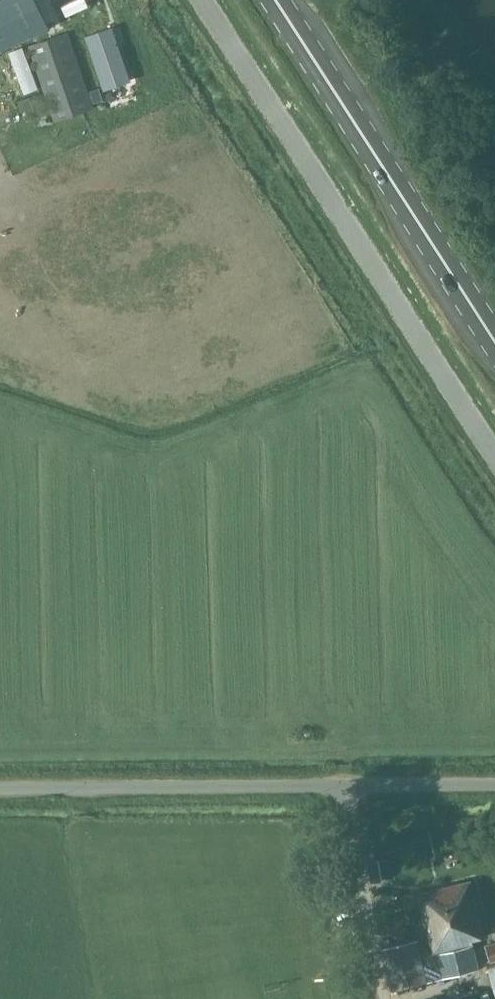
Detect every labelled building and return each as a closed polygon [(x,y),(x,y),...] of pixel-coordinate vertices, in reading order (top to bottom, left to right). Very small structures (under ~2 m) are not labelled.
[(50,29),(35,0),(0,0),(0,54),(50,29)] [(112,26),(85,35),(104,88),(130,79),(112,26)] [(94,109),(68,34),(29,48),(55,123),(94,109)] [(101,89),(91,92),(95,103),(104,100),(101,89)] [(29,96),(18,100),(23,115),(34,110),(29,96)] [(379,873),(369,875),(370,881),(380,880),(379,873)] [(384,949),(394,990),(477,970),(471,940),(485,936),(470,880),(405,897),(408,911),(415,909),(422,939),(384,949)]
